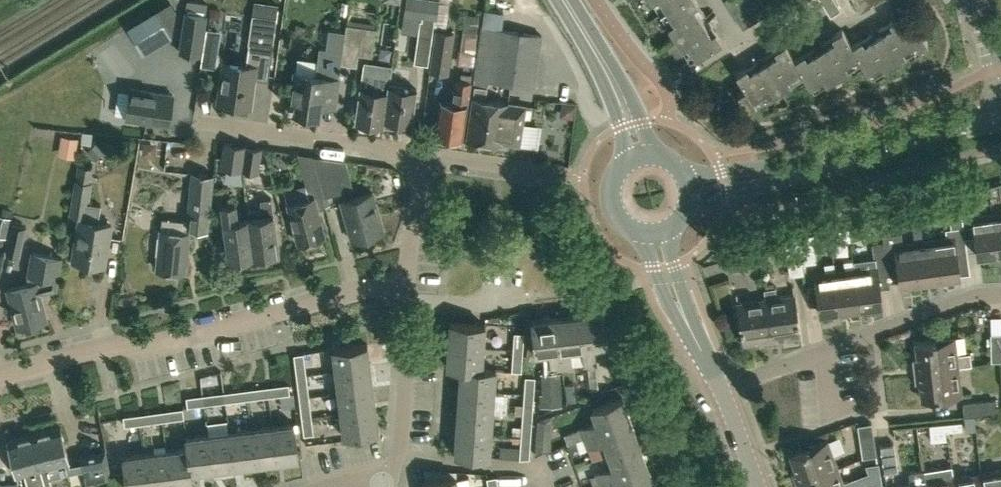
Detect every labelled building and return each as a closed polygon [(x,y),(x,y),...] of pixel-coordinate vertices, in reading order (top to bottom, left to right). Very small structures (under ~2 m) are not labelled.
[(255,0),(252,25),(275,29),(278,3),(255,0)] [(422,19),(422,20),(420,20),(414,63),(428,65),(435,19),(437,19),(439,0),(406,0),(403,16),(422,19)] [(451,0),(440,0),(439,17),(450,18),(451,0)] [(662,14),(684,0),(653,0),(662,14)] [(708,17),(698,0),(684,0),(662,14),(676,37),(708,17)] [(768,11),(761,0),(726,0),(743,27),(768,11)] [(841,9),(836,0),(825,7),(831,16),(841,9)] [(170,2),(156,11),(169,32),(170,34),(174,9),(170,2)] [(156,11),(135,23),(148,44),(169,32),(156,11)] [(186,12),(182,36),(202,39),(206,15),(186,12)] [(896,62),(927,42),(917,25),(909,30),(899,15),(876,29),(896,62)] [(723,40),(708,17),(676,37),(690,60),(723,40)] [(343,47),(342,49),(340,64),(357,66),(359,51),(372,53),(376,25),(346,21),(343,47)] [(268,75),(275,29),(252,25),(246,64),(224,61),(218,101),(224,101),(228,106),(238,108),(243,104),(250,105),(254,73),(268,75)] [(468,25),(468,46),(481,46),(481,25),(468,25)] [(534,86),(542,34),(497,27),(490,79),(534,86)] [(861,61),(852,44),(842,28),(818,43),(838,75),(861,61)] [(455,32),(436,29),(431,69),(450,72),(455,32)] [(896,62),(876,29),(852,44),(861,61),(871,77),(896,62)] [(760,57),(780,90),(804,75),(795,58),(784,42),(760,57)] [(838,75),(818,43),(795,58),(804,75),(813,91),(838,75)] [(340,64),(342,49),(343,47),(319,44),(315,72),(295,69),(291,99),(288,98),(288,103),(290,104),(289,109),(319,113),(320,102),(334,104),(340,64)] [(780,90),(760,57),(736,73),(745,88),(738,92),(749,110),(780,90)] [(460,78),(456,77),(452,101),(440,100),(435,132),(463,136),(472,80),(471,80),(472,74),(461,72),(460,78)] [(356,120),(384,124),(389,84),(390,84),(391,79),(362,76),(356,120)] [(418,88),(390,84),(389,84),(384,124),(412,127),(413,121),(418,88)] [(519,144),(525,104),(484,98),(486,86),(475,84),(467,137),(519,144)] [(173,95),(131,89),(126,118),(169,124),(173,95)] [(527,118),(524,135),(537,137),(540,121),(527,118)] [(80,138),(63,136),(60,157),(77,159),(80,138)] [(220,167),(243,170),(246,145),(224,142),(220,167)] [(261,147),(246,145),(243,170),(258,172),(261,147)] [(324,195),(341,191),(333,158),(314,155),(324,195)] [(110,224),(97,222),(100,204),(87,202),(90,182),(88,182),(91,166),(77,164),(69,214),(70,214),(73,217),(77,218),(80,216),(84,216),(83,220),(78,219),(72,259),(104,264),(110,224)] [(298,241),(326,234),(318,207),(325,205),(315,167),(303,170),(310,196),(287,202),(298,241)] [(157,268),(185,271),(189,227),(207,229),(213,173),(193,172),(189,219),(162,217),(157,268)] [(352,239),(383,230),(373,191),(342,199),(352,239)] [(261,198),(262,207),(248,209),(248,216),(249,216),(254,254),(256,253),(257,259),(279,257),(272,197),(261,198)] [(964,227),(965,238),(975,237),(978,256),(997,253),(992,214),(974,216),(971,197),(960,198),(964,227)] [(249,216),(248,216),(237,217),(235,201),(222,203),(229,257),(254,254),(249,216)] [(997,253),(1000,253),(1000,212),(992,214),(997,253)] [(915,243),(920,282),(940,279),(935,240),(924,242),(921,221),(913,222),(915,243)] [(26,227),(12,223),(6,253),(19,256),(26,227)] [(957,255),(967,254),(965,238),(964,227),(946,230),(947,238),(935,240),(940,279),(960,276),(957,255)] [(812,233),(800,237),(803,264),(817,262),(812,233)] [(885,244),(885,248),(888,268),(898,267),(900,284),(920,282),(915,243),(903,245),(902,233),(884,235),(885,244)] [(805,273),(803,264),(800,237),(785,241),(790,275),(805,273)] [(855,268),(860,307),(882,304),(878,275),(888,273),(888,268),(885,248),(873,250),(875,265),(855,268)] [(57,279),(61,256),(31,252),(26,285),(6,289),(16,326),(47,318),(39,288),(46,286),(47,277),(57,279)] [(835,271),(840,310),(860,307),(855,268),(854,259),(845,260),(846,269),(835,271)] [(815,273),(820,313),(840,310),(835,271),(834,262),(825,263),(826,272),(815,273)] [(767,297),(772,338),(800,334),(795,293),(777,296),(776,287),(765,288),(767,297)] [(772,338),(767,297),(737,301),(743,341),(772,338)] [(604,312),(580,315),(584,347),(583,347),(585,365),(587,365),(590,390),(598,389),(594,346),(608,344),(604,312)] [(561,368),(572,366),(570,349),(583,347),(584,347),(580,315),(556,318),(561,368)] [(559,368),(561,368),(556,318),(531,320),(535,353),(542,352),(543,367),(541,373),(543,393),(541,394),(542,406),(563,404),(559,368)] [(450,322),(449,343),(483,346),(485,324),(450,322)] [(513,348),(523,348),(524,332),(514,332),(513,348)] [(1000,362),(1000,333),(991,333),(991,360),(991,362),(1000,362)] [(919,371),(959,366),(971,365),(970,353),(958,354),(956,337),(916,341),(919,371)] [(482,367),(483,346),(449,343),(447,366),(460,367),(461,366),(482,367)] [(336,370),(370,365),(368,344),(333,348),(336,370)] [(511,370),(521,371),(523,348),(513,348),(511,370)] [(306,369),(304,352),(294,354),(296,370),(306,369)] [(338,392),(373,387),(370,365),(336,370),(338,392)] [(496,368),(482,367),(461,366),(460,367),(459,388),(494,390),(496,368)] [(922,399),(962,395),(959,366),(919,371),(922,399)] [(308,390),(306,374),(297,375),(299,392),(308,390)] [(524,393),(534,394),(535,378),(526,377),(524,393)] [(273,395),(290,393),(289,384),(272,386),(273,395)] [(252,398),(268,396),(267,386),(250,388),(252,398)] [(373,387),(338,392),(341,413),(376,409),(373,387)] [(458,410),(493,412),(494,390),(459,388),(458,410)] [(230,401),(247,398),(246,389),(229,391),(230,401)] [(209,403),(226,401),(224,391),(208,394),(209,403)] [(188,406),(204,404),(203,394),(186,396),(188,406)] [(311,412),(309,395),(299,396),(301,413),(311,412)] [(568,443),(583,437),(631,420),(622,397),(591,408),(597,422),(564,434),(568,443)] [(523,414),(532,415),(534,399),(524,398),(523,414)] [(963,402),(964,416),(996,413),(994,400),(963,402)] [(168,420),(184,417),(183,408),(166,410),(168,420)] [(344,435),(379,430),(376,409),(341,413),(344,435)] [(491,434),(493,412),(458,410),(456,431),(491,434)] [(146,422),(163,420),(162,411),(145,413),(146,422)] [(123,416),(125,425),(141,423),(140,414),(123,416)] [(314,433),(312,416),(302,418),(304,434),(314,433)] [(521,435),(531,436),(532,420),(523,419),(521,435)] [(639,442),(631,420),(583,437),(586,447),(603,441),(608,454),(639,442)] [(945,423),(946,431),(963,429),(962,421),(945,423)] [(272,425),(276,460),(298,458),(293,423),(272,425)] [(858,425),(861,448),(863,458),(877,456),(872,423),(858,425)] [(946,431),(945,423),(930,424),(931,441),(946,440),(946,431)] [(251,428),(255,463),(276,460),(272,425),(251,428)] [(67,469),(65,462),(69,461),(60,426),(31,434),(37,456),(41,455),(44,468),(45,468),(48,477),(65,473),(67,469)] [(229,431),(234,466),(255,463),(251,428),(229,431)] [(232,471),(232,466),(234,466),(229,431),(207,433),(212,468),(219,468),(220,472),(232,471)] [(490,456),(491,434),(456,431),(455,453),(490,456)] [(190,471),(191,471),(212,468),(207,433),(185,436),(187,447),(190,471)] [(31,434),(8,440),(17,473),(17,483),(0,483),(0,486),(27,486),(49,480),(48,477),(45,468),(44,468),(41,455),(37,456),(31,434)] [(520,458),(530,457),(531,441),(521,440),(520,458)] [(790,453),(800,480),(838,467),(828,440),(790,453)] [(600,483),(647,465),(639,442),(608,454),(613,467),(596,474),(600,483)] [(880,445),(885,472),(899,470),(894,442),(880,445)] [(166,450),(170,485),(193,482),(191,471),(190,471),(187,447),(166,450)] [(148,486),(154,486),(170,485),(166,450),(144,453),(148,486)] [(82,485),(109,480),(104,451),(89,454),(92,470),(80,473),(82,485)] [(144,453),(122,455),(126,486),(148,486),(144,453)] [(647,465),(600,483),(601,486),(618,486),(620,486),(656,486),(647,465)] [(871,468),(872,474),(844,485),(845,486),(866,486),(873,484),(876,483),(881,482),(879,466),(871,468)] [(954,478),(952,466),(923,470),(926,486),(955,486),(954,478)] [(844,485),(838,467),(800,480),(803,486),(845,486),(844,485)] [(923,470),(910,472),(912,484),(896,486),(926,486),(923,470)] [(984,486),(1000,486),(1000,470),(982,473),(984,486)] [(955,486),(984,486),(982,473),(954,478),(955,486)] [(496,475),(487,477),(489,486),(498,486),(496,475)] [(457,476),(422,482),(423,486),(459,486),(457,476)]
